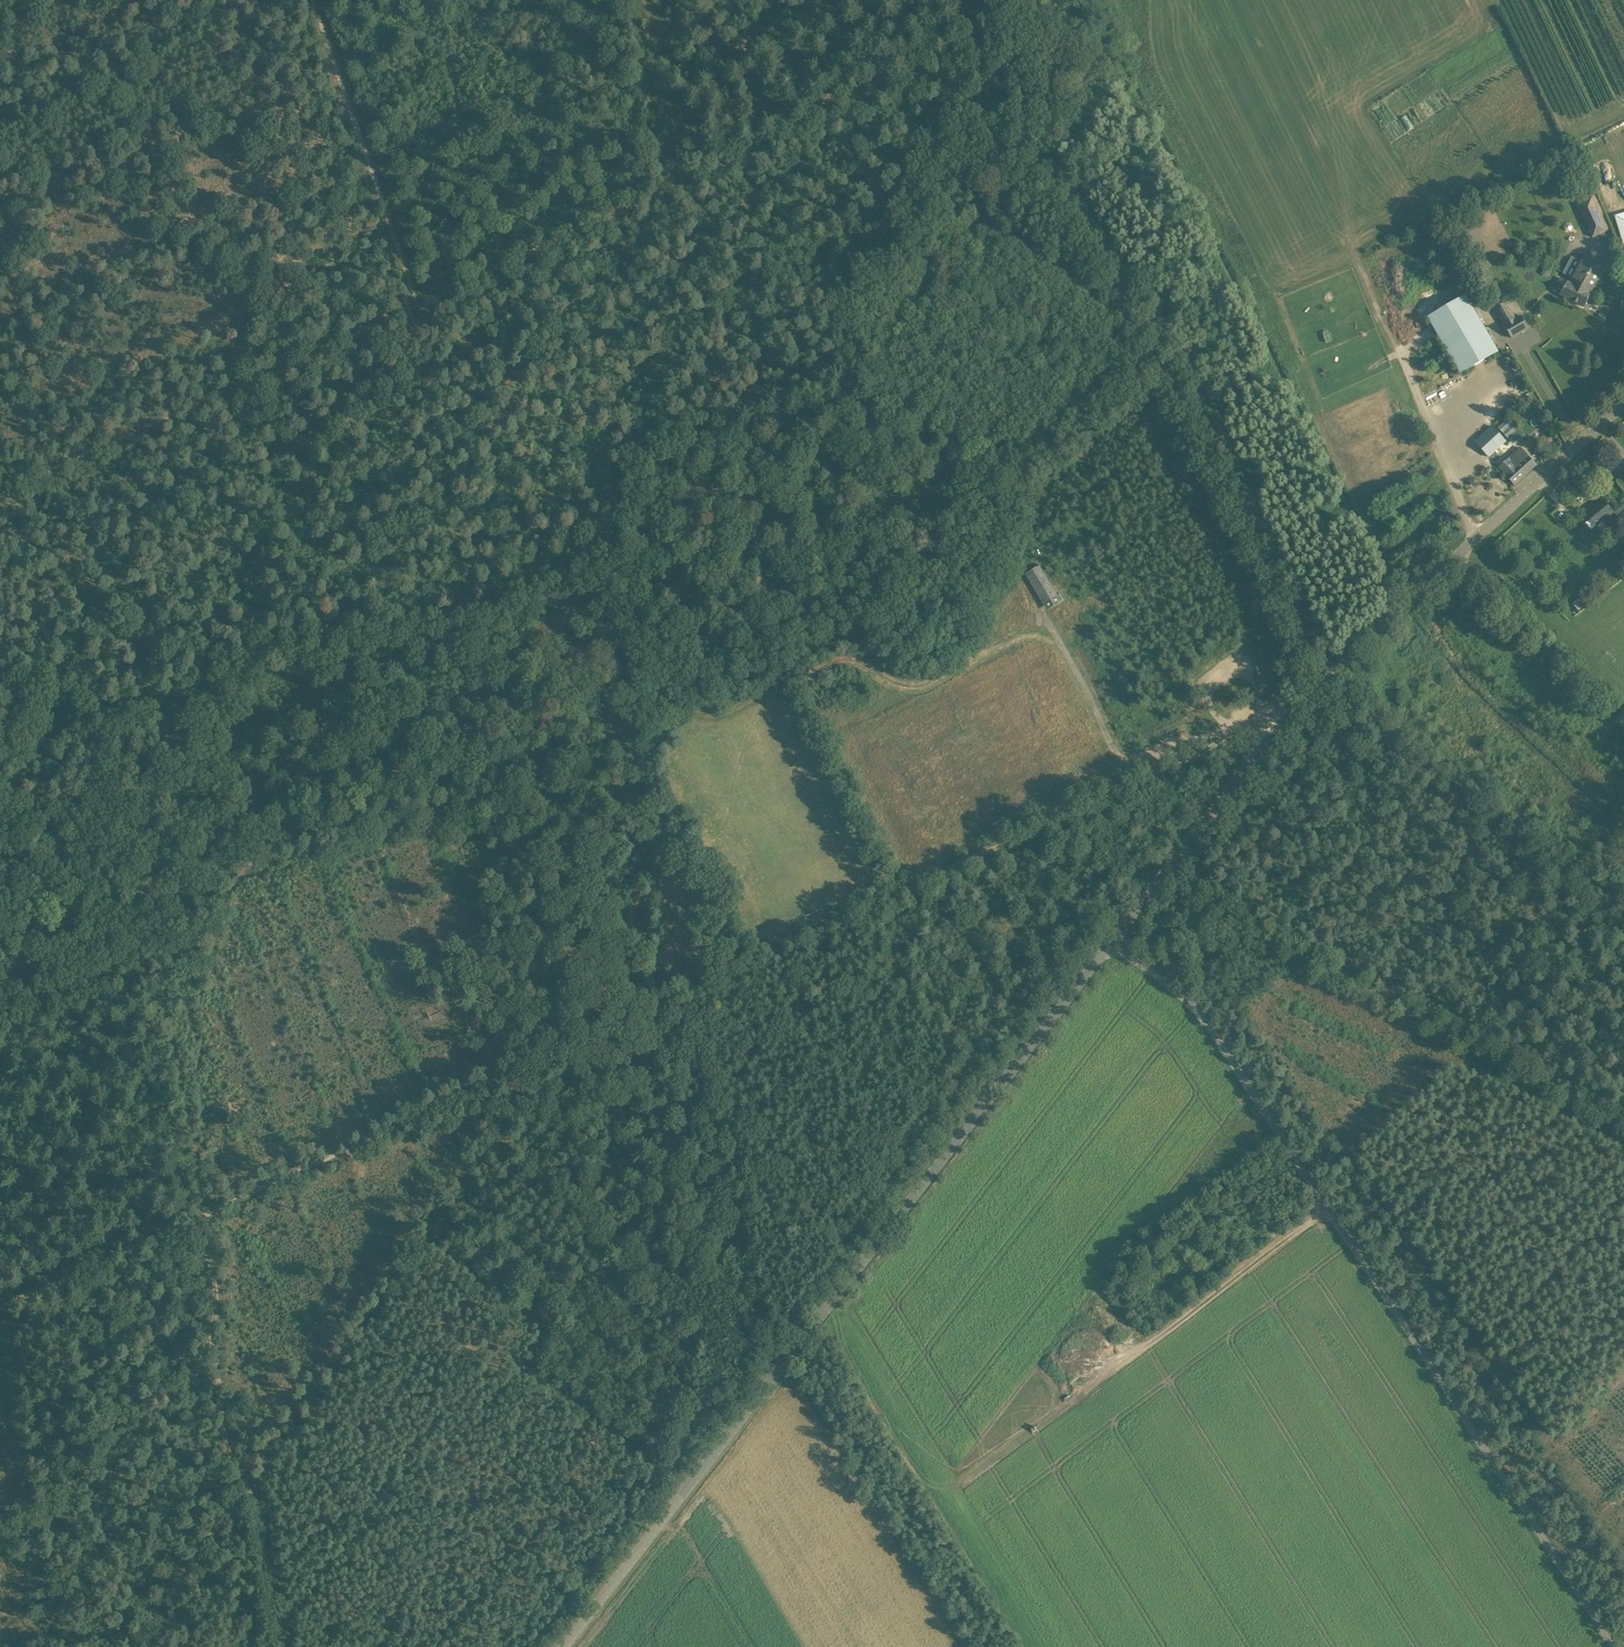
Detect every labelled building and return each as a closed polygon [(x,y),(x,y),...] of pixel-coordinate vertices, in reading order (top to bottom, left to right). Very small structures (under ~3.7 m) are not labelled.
[(1607,231),(1591,196),(1576,203),(1592,238),(1607,231)] [(1584,252),(1571,276),(1593,288),(1606,264),(1584,252)] [(1547,277),(1552,269),(1546,266),(1541,273),(1547,277)] [(1593,288),(1571,276),(1568,281),(1567,281),(1560,295),(1585,307),(1592,292),(1591,292),(1593,288)] [(1499,352),(1466,294),(1427,317),(1460,374),(1499,352)] [(1506,302),(1502,304),(1495,308),(1512,338),(1529,329),(1521,314),(1515,318),(1506,302)] [(1514,445),(1524,436),(1508,417),(1497,427),(1514,445)] [(1505,440),(1493,426),(1475,442),(1488,456),(1505,440)] [(1543,454),(1548,454),(1552,452),(1553,447),(1550,443),(1545,442),(1541,445),(1540,450),(1543,454)] [(1521,447),(1498,467),(1515,485),(1537,464),(1521,447)] [(1596,526),(1613,512),(1603,499),(1592,508),(1591,507),(1586,511),(1587,512),(1586,513),(1596,526)] [(1612,510),(1617,515),(1623,509),(1623,501),(1623,500),(1612,510)] [(1026,574),(1047,610),(1062,601),(1041,565),(1026,574)]
